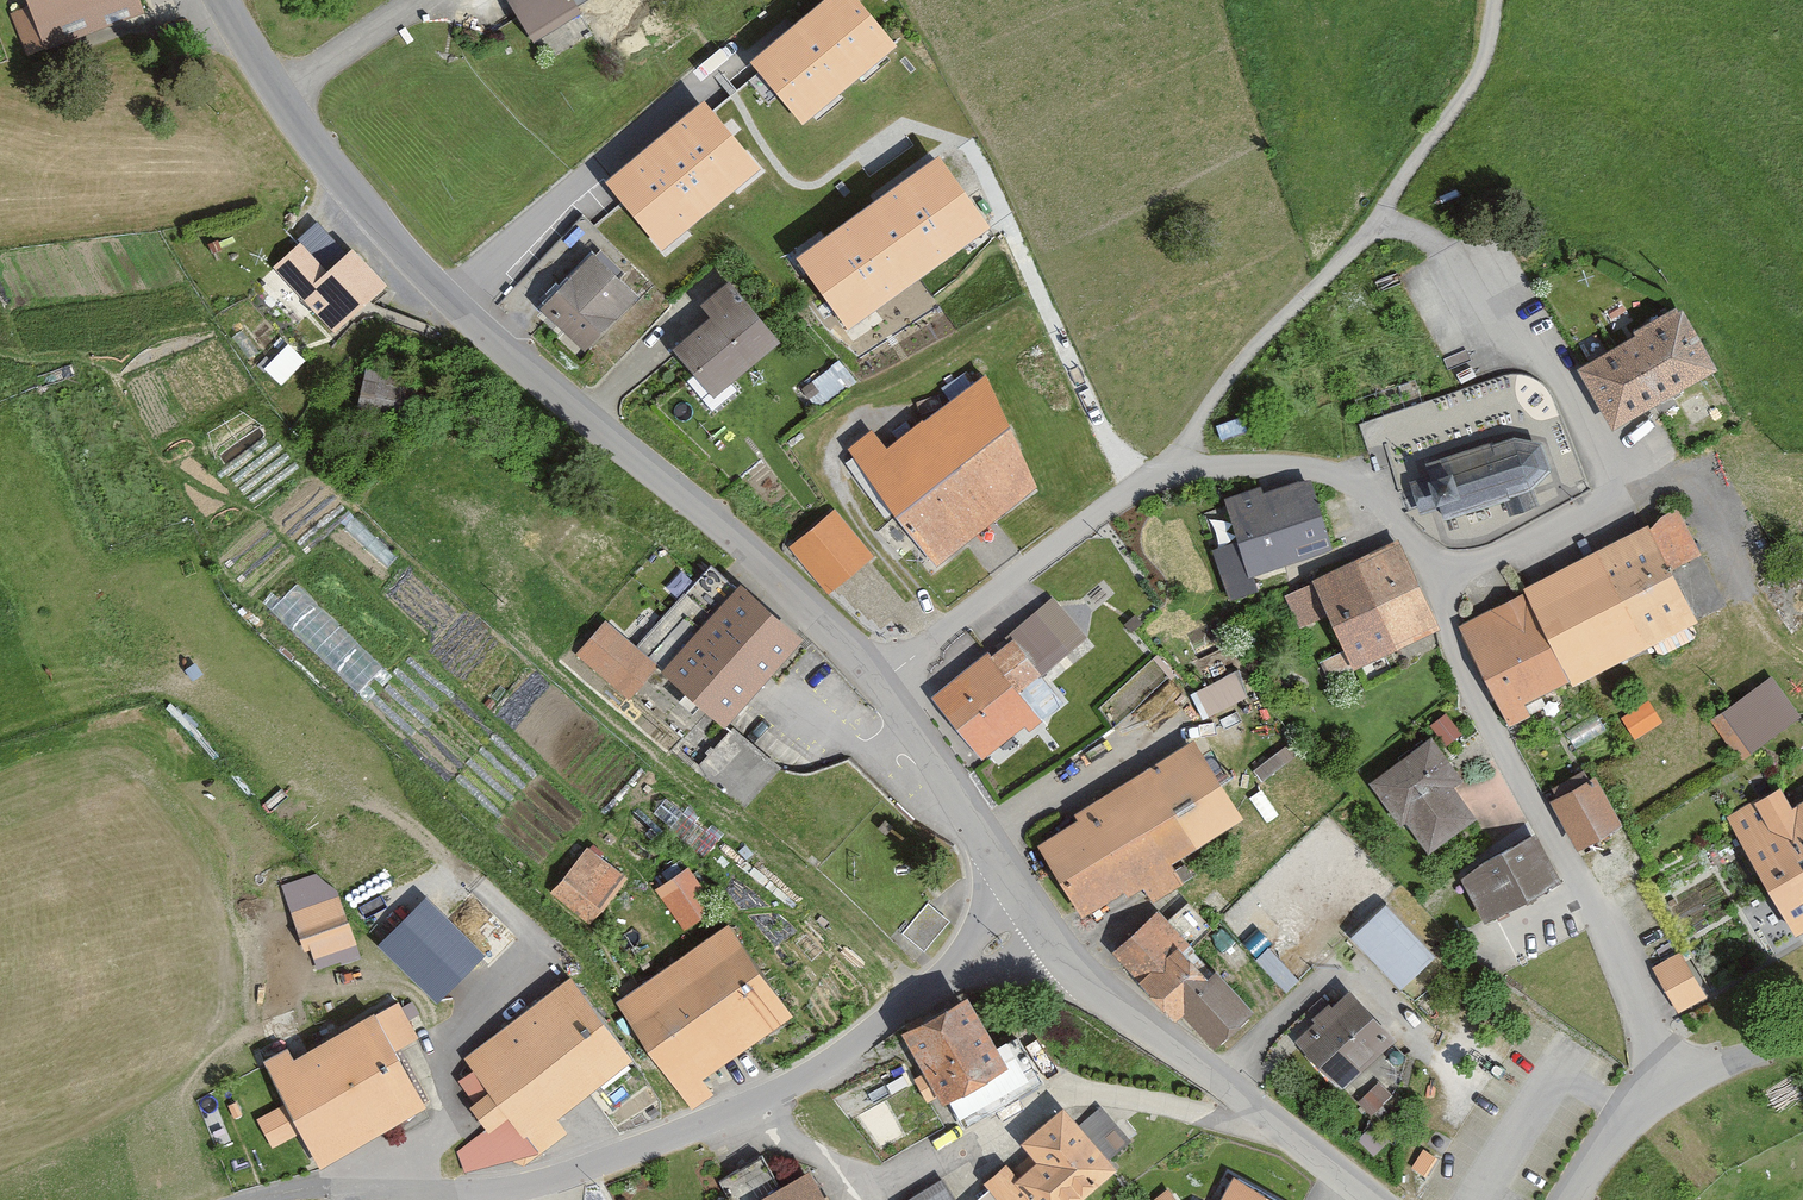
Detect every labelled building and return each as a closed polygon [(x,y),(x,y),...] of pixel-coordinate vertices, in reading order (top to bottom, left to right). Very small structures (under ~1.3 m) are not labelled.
[(31,38),(138,3),(137,0),(19,0),(31,38)] [(527,34),(591,0),(508,0),(527,34)] [(861,0),(815,0),(749,55),(804,121),(897,43),(861,0)] [(759,162),(702,97),(606,179),(663,245),(759,162)] [(991,225),(938,151),(798,251),(851,324),(991,225)] [(300,239),(271,266),(335,334),(389,284),(352,244),(326,268),(300,239)] [(633,293),(589,252),(540,303),(583,345),(633,293)] [(780,339),(728,274),(696,299),(709,315),(675,342),(714,391),(780,339)] [(1682,301),(1577,364),(1613,425),(1719,362),(1682,301)] [(282,376),(300,356),(285,343),(267,363),(282,376)] [(361,363),(360,398),(389,399),(390,364),(361,363)] [(870,427),(845,443),(932,567),(1039,494),(987,374),(886,445),(870,427)] [(1360,417),(1369,445),(1432,427),(1423,398),(1360,417)] [(1441,508),(1446,520),(1531,491),(1552,472),(1544,444),(1513,438),(1428,466),(1433,480),(1454,473),(1463,500),(1441,508)] [(1300,468),(1222,494),(1237,538),(1247,569),(1324,543),(1300,468)] [(1463,500),(1454,473),(1433,480),(1427,482),(1436,509),(1441,508),(1463,500)] [(869,553),(830,506),(788,541),(827,588),(869,553)] [(1677,506),(1456,622),(1498,717),(1699,619),(1673,570),(1700,552),(1677,506)] [(1247,569),(1237,538),(1207,548),(1223,598),(1253,588),(1247,569)] [(1439,626),(1398,538),(1312,578),(1313,581),(1284,594),(1300,627),(1329,614),(1346,649),(1321,660),(1329,677),(1439,626)] [(803,635),(736,578),(659,669),(726,726),(803,635)] [(1085,637),(1053,598),(931,696),(983,760),(1059,699),(1039,675),(1085,637)] [(653,660),(599,617),(572,651),(626,694),(653,660)] [(1204,712),(1249,689),(1237,664),(1191,687),(1204,712)] [(1771,673),(1719,710),(1746,749),(1799,712),(1771,673)] [(1633,732),(1664,718),(1653,694),(1621,708),(1633,732)] [(1428,731),(1368,777),(1423,850),(1472,814),(1448,782),(1460,773),(1428,731)] [(1193,734),(1027,835),(1077,917),(1138,880),(1149,897),(1177,880),(1167,863),(1244,816),(1193,734)] [(1592,772),(1550,794),(1576,845),(1618,823),(1592,772)] [(1725,813),(1794,933),(1802,928),(1802,798),(1793,804),(1780,782),(1725,813)] [(1529,833),(1455,869),(1478,915),(1552,878),(1529,833)] [(620,871),(580,843),(545,890),(585,919),(620,871)] [(681,862),(650,883),(679,925),(710,904),(681,862)] [(324,864),(276,881),(301,951),(349,934),(324,864)] [(1154,903),(1108,947),(1173,1015),(1180,1008),(1215,1045),(1255,1008),(1154,903)] [(1436,955),(1389,903),(1353,935),(1400,987),(1436,955)] [(411,905),(374,942),(432,1001),(481,952),(453,924),(442,935),(411,905)] [(726,920),(611,997),(685,1109),(712,1091),(700,1073),(789,1014),(726,920)] [(1680,947),(1650,962),(1674,1009),(1704,994),(1680,947)] [(568,971),(457,1053),(483,1089),(504,1117),(531,1153),(562,1130),(551,1116),(632,1056),(568,971)] [(1347,988),(1295,1037),(1343,1087),(1395,1039),(1347,988)] [(968,992),(901,1028),(939,1098),(1006,1062),(968,992)] [(284,1042),(259,1056),(283,1097),(298,1128),(319,1161),(419,1104),(390,1052),(418,1036),(396,997),(292,1055),(284,1042)] [(1377,1107),(1391,1086),(1375,1075),(1361,1096),(1377,1107)] [(504,1117),(483,1089),(468,1101),(485,1129),(453,1149),(461,1168),(531,1153),(504,1117)] [(298,1128),(283,1097),(253,1111),(268,1142),(298,1128)] [(1016,1139),(1033,1158),(1013,1175),(1003,1163),(984,1179),(1002,1199),(1023,1199),(1026,1197),(1028,1199),(1079,1199),(1119,1167),(1062,1100),(1016,1139)] [(735,1196),(773,1173),(760,1151),(722,1173),(735,1196)] [(746,1199),(827,1199),(807,1166),(746,1199)] [(895,1199),(896,1199),(956,1199),(957,1199),(941,1172),(895,1199)] [(1231,1172),(1216,1199),(1285,1199),(1231,1172)] [(1164,1186),(1147,1199),(1176,1199),(1164,1186)]
